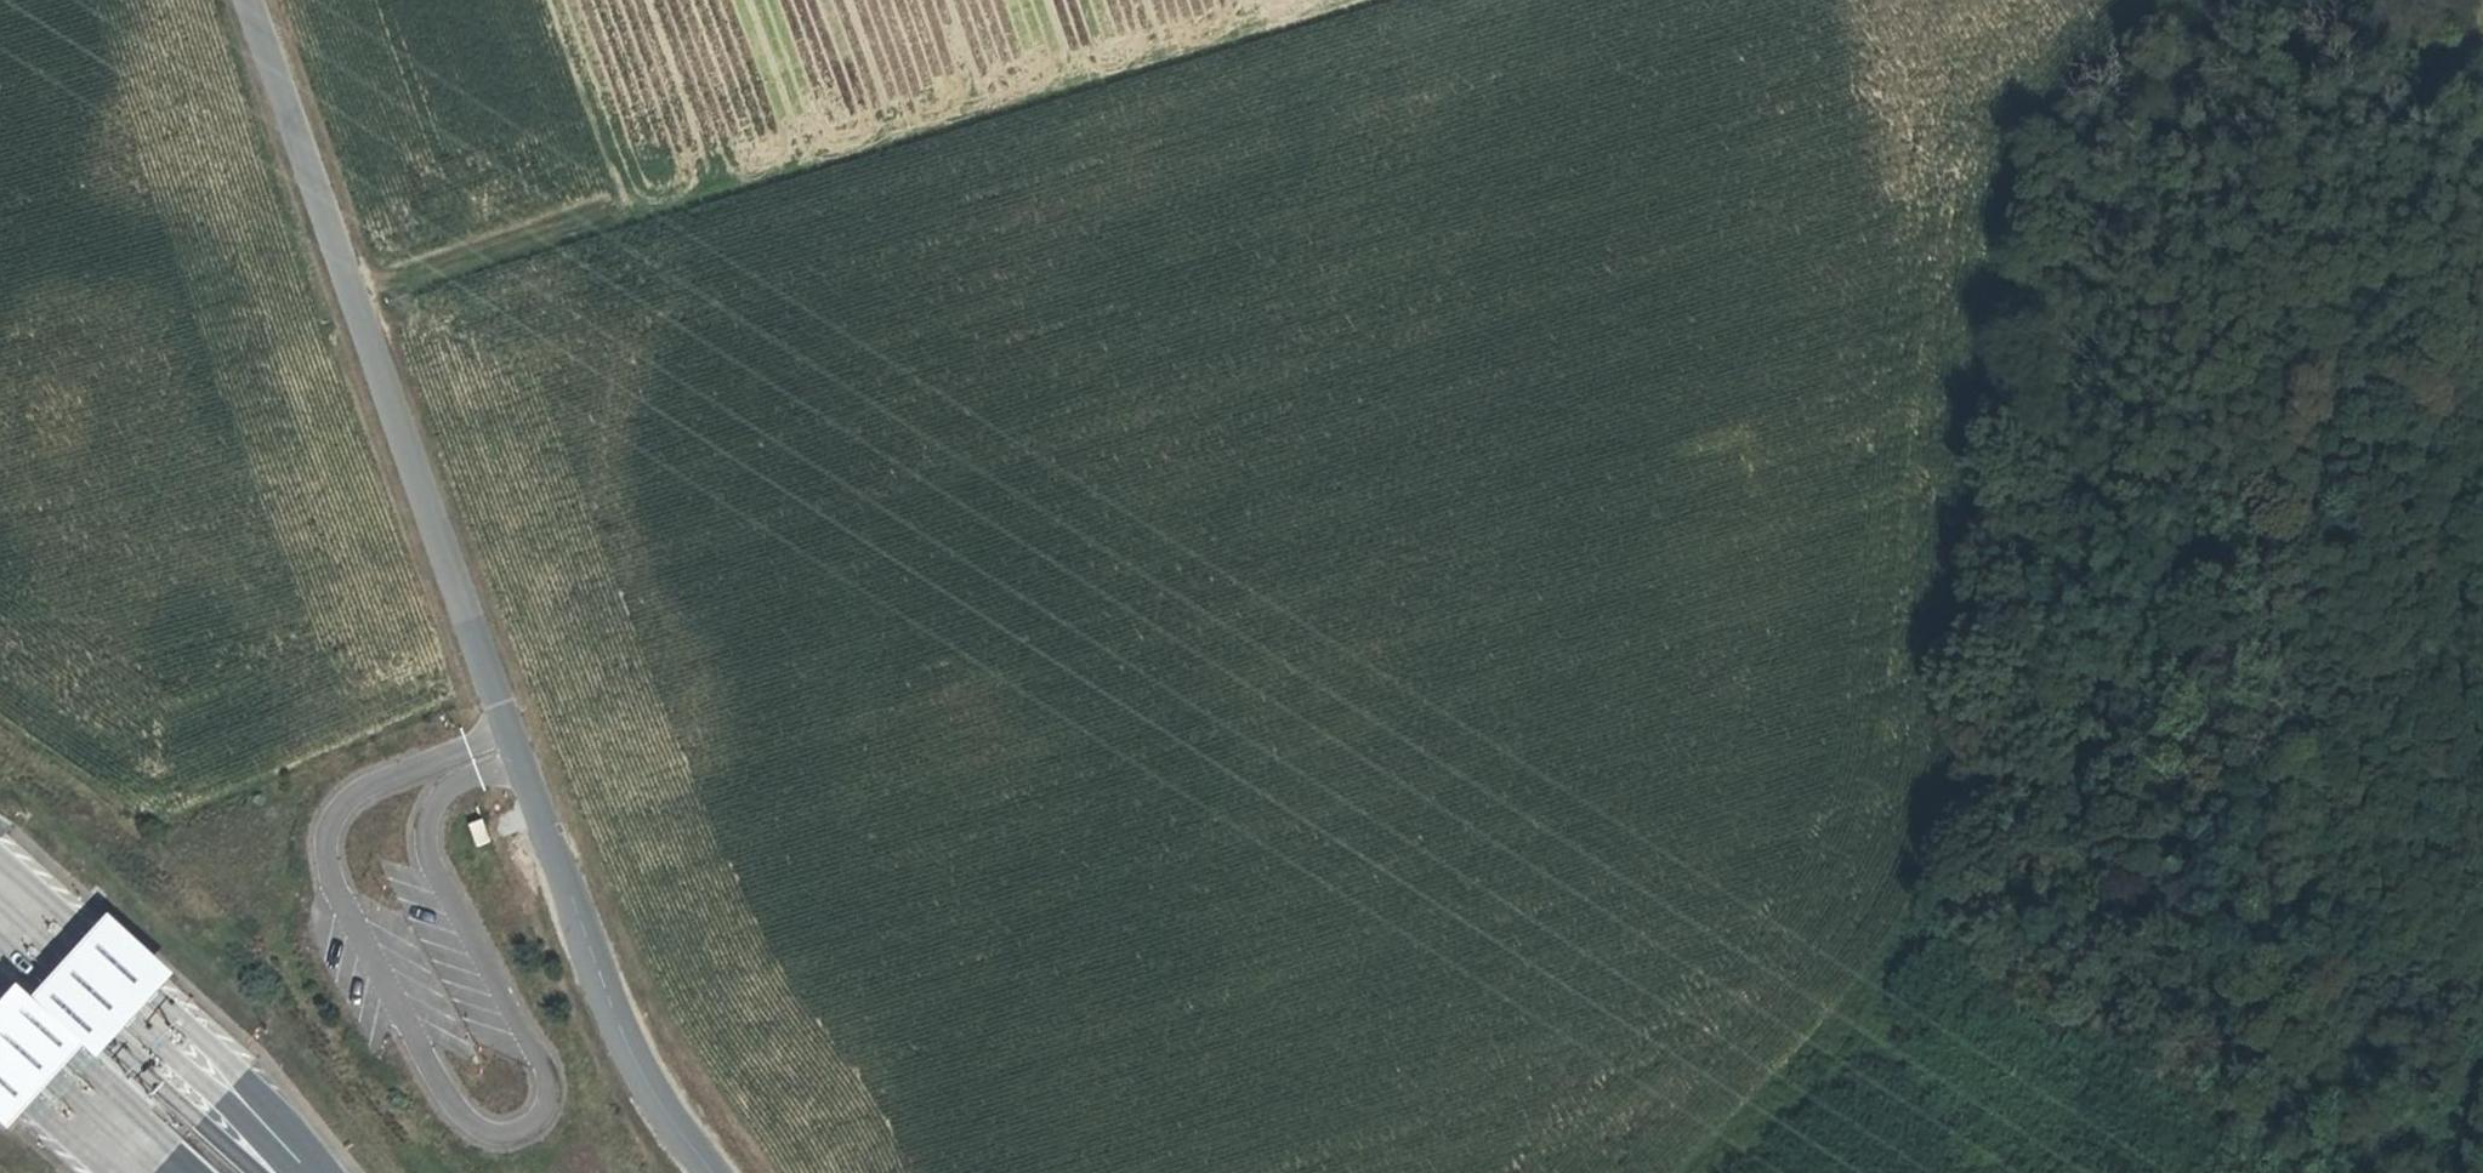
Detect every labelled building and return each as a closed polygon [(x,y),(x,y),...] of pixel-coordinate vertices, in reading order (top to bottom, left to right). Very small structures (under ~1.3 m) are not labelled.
[(468,823),(477,848),(492,842),(483,818),(468,823)] [(0,985),(0,1124),(73,1043),(88,1056),(166,969),(100,910),(23,996),(4,980),(0,985)]
